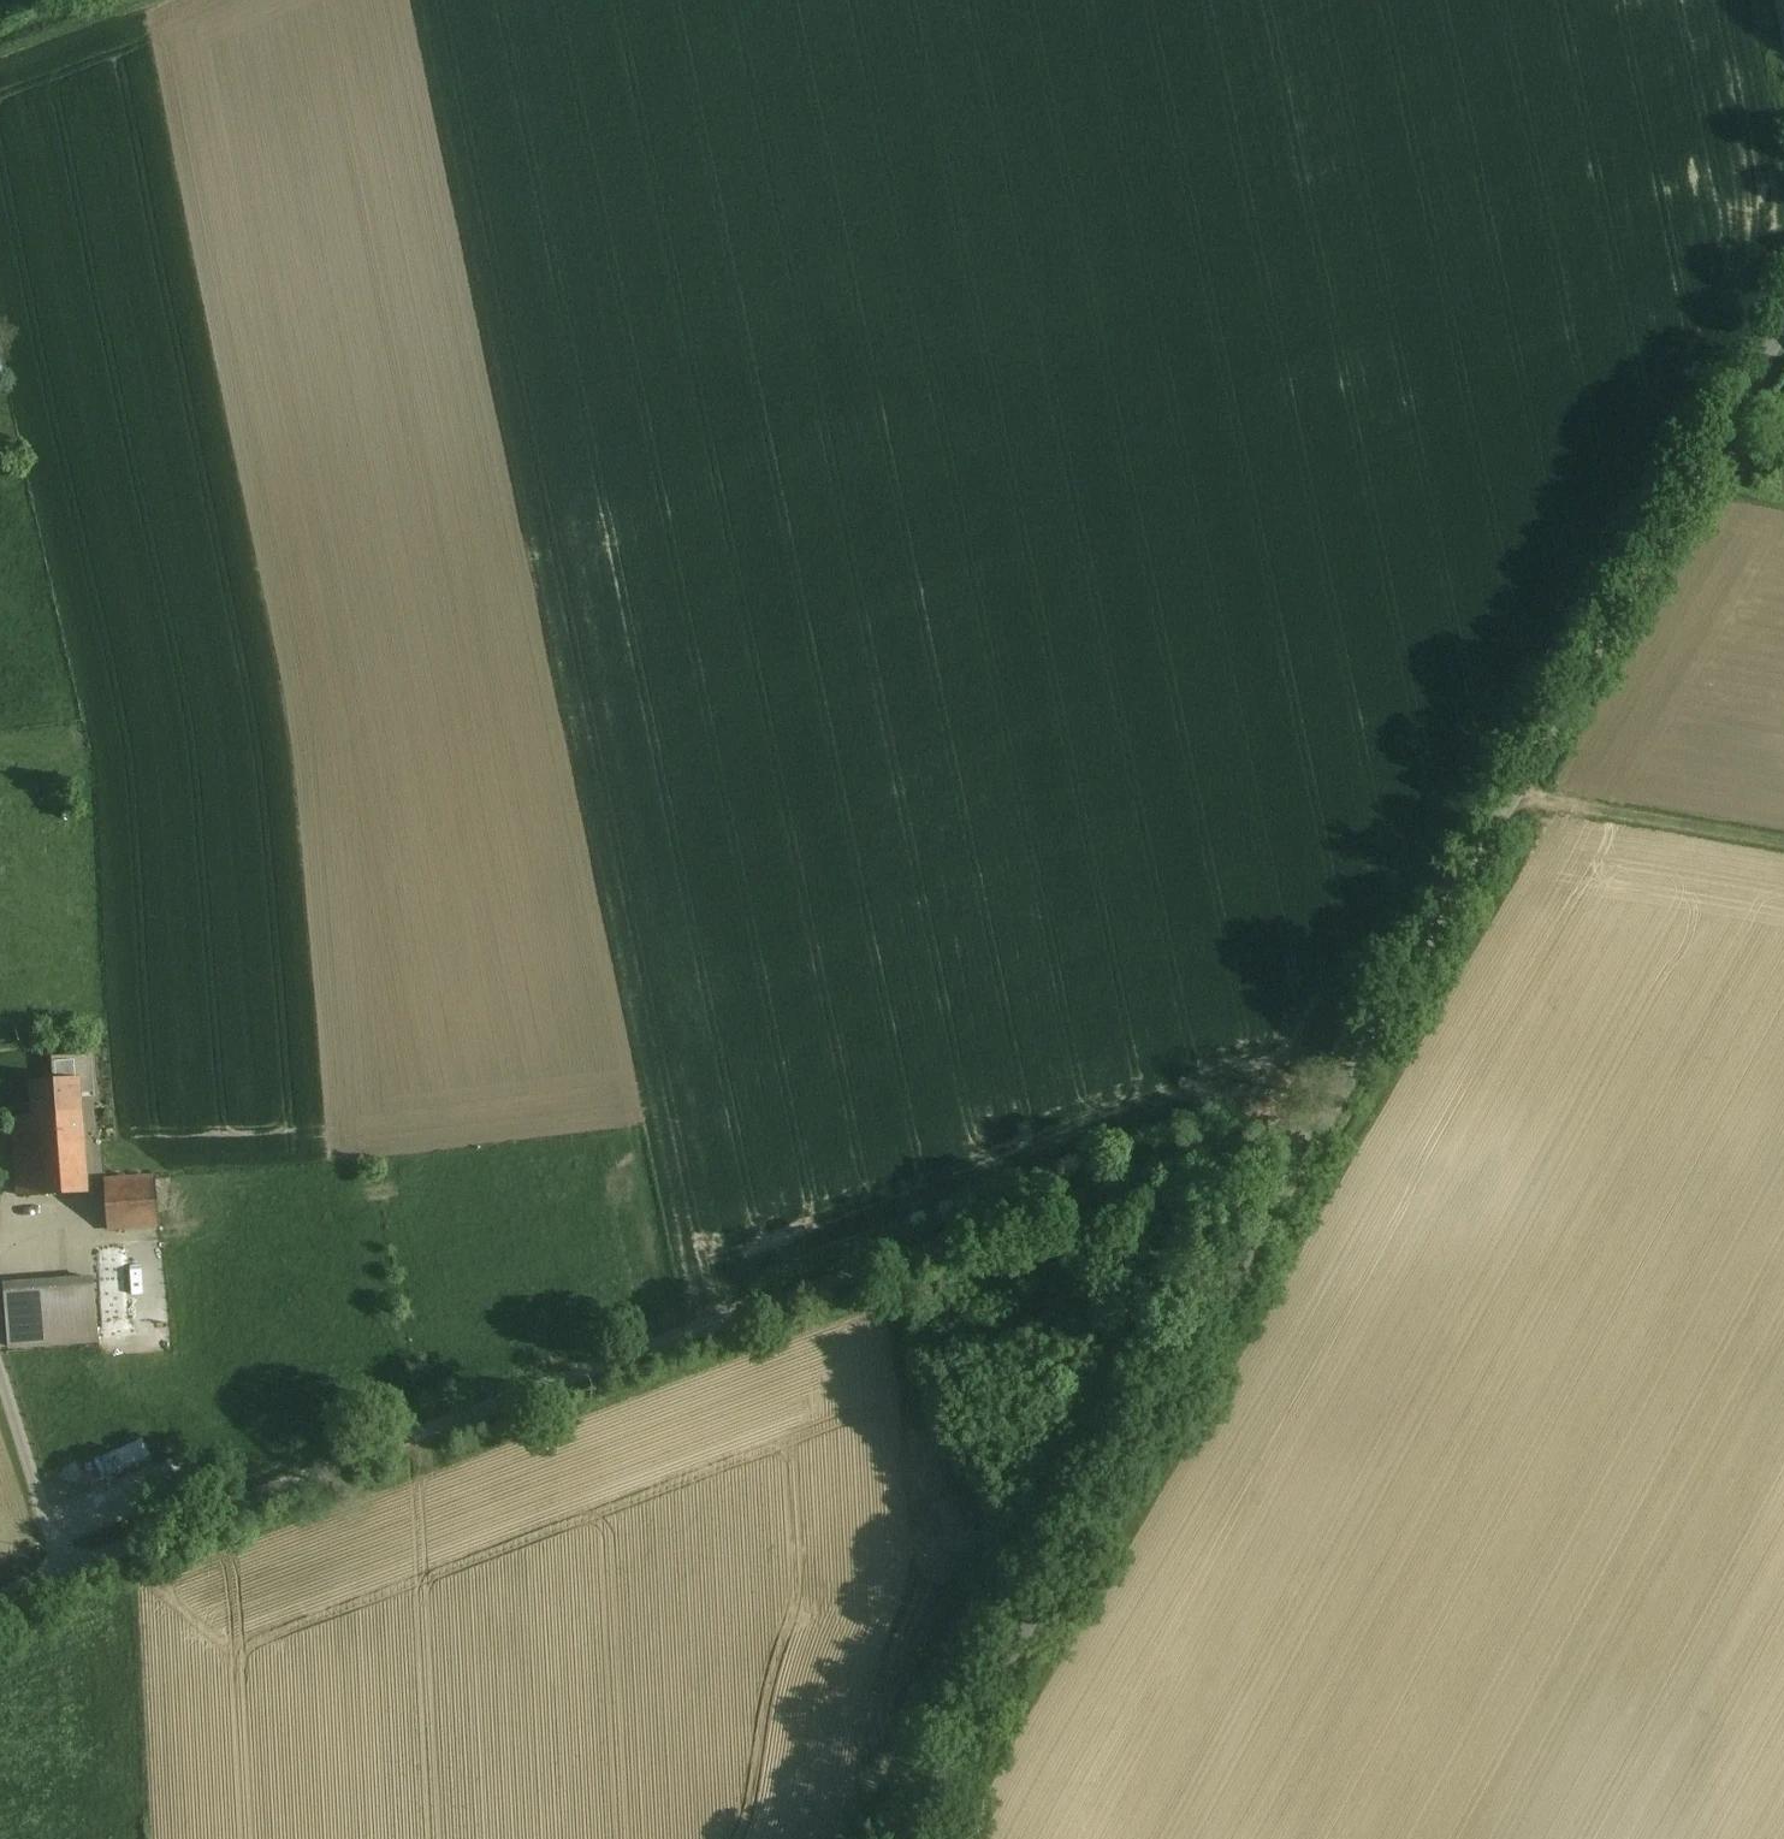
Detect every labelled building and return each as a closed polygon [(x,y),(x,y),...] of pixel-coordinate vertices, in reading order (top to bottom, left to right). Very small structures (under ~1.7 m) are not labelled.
[(77,1073),(33,1077),(36,1114),(15,1117),(19,1195),(88,1191),(77,1073)] [(154,1178),(106,1179),(108,1229),(156,1228),(154,1178)] [(76,1277),(9,1282),(13,1349),(81,1344),(76,1277)]
